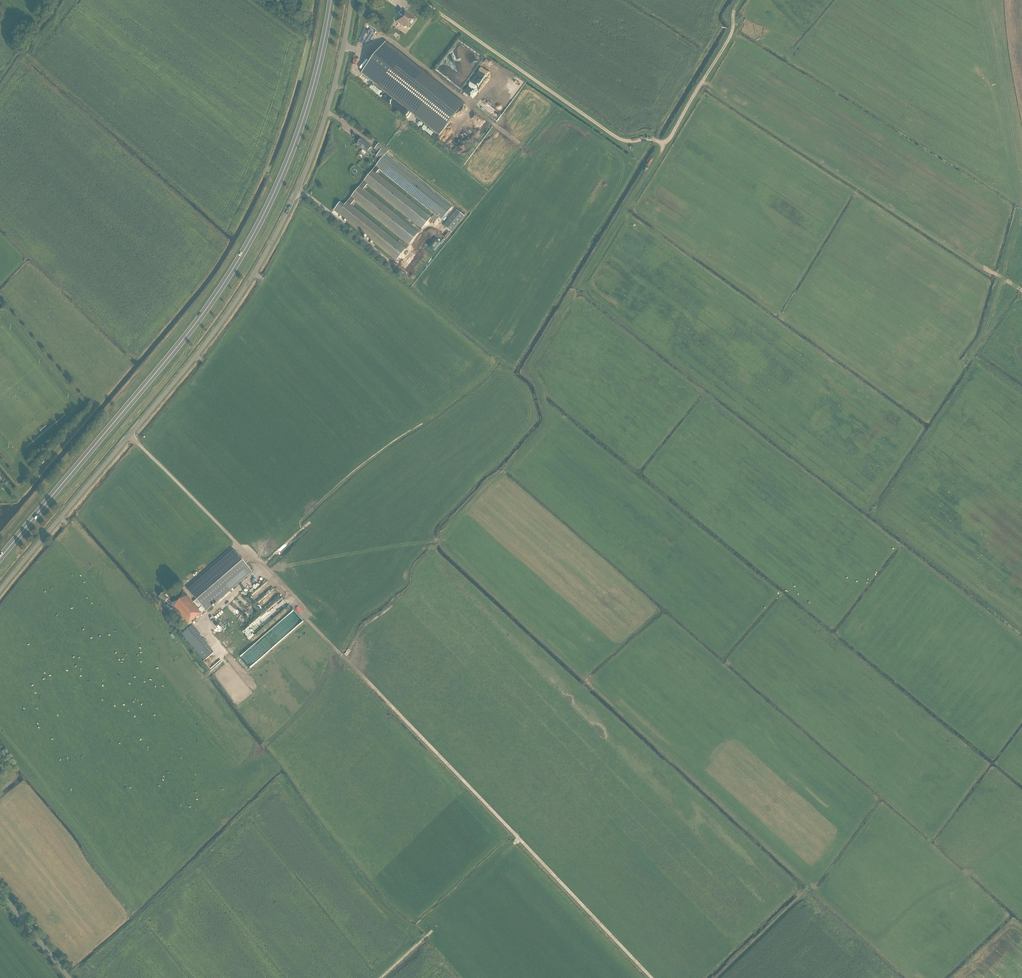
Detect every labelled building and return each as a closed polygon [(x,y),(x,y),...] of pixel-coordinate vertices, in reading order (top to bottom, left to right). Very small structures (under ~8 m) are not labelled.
[(396,22),(405,28),(406,27),(409,29),(417,19),(404,10),(396,22)] [(442,25),(435,20),(428,30),(435,35),(442,25)] [(433,79),(386,42),(361,73),(439,135),(464,104),(433,79)] [(499,66),(494,73),(507,83),(511,76),(499,66)] [(476,73),(471,78),(475,82),(480,77),(476,73)] [(360,148),(362,150),(363,150),(362,152),(364,154),(365,154),(366,153),(367,154),(372,147),(367,143),(366,144),(361,139),(357,145),(360,147),(360,148)] [(340,203),(334,211),(396,261),(406,249),(351,205),(354,201),(409,245),(418,233),(363,189),(367,185),(422,229),(431,218),(376,173),(379,170),(442,220),(452,208),(386,154),(389,150),(379,143),(375,148),(380,152),(377,156),(381,160),(344,206),(340,203)] [(452,233),(465,217),(456,210),(443,226),(452,233)] [(206,611),(230,590),(231,591),(252,572),(233,550),(187,590),(192,596),(196,600),(193,603),(184,591),(172,601),(165,593),(158,598),(164,604),(166,602),(187,627),(199,618),(199,617),(203,614),(202,613),(205,610),(206,611)] [(190,627),(181,635),(198,654),(207,646),(190,627)]
